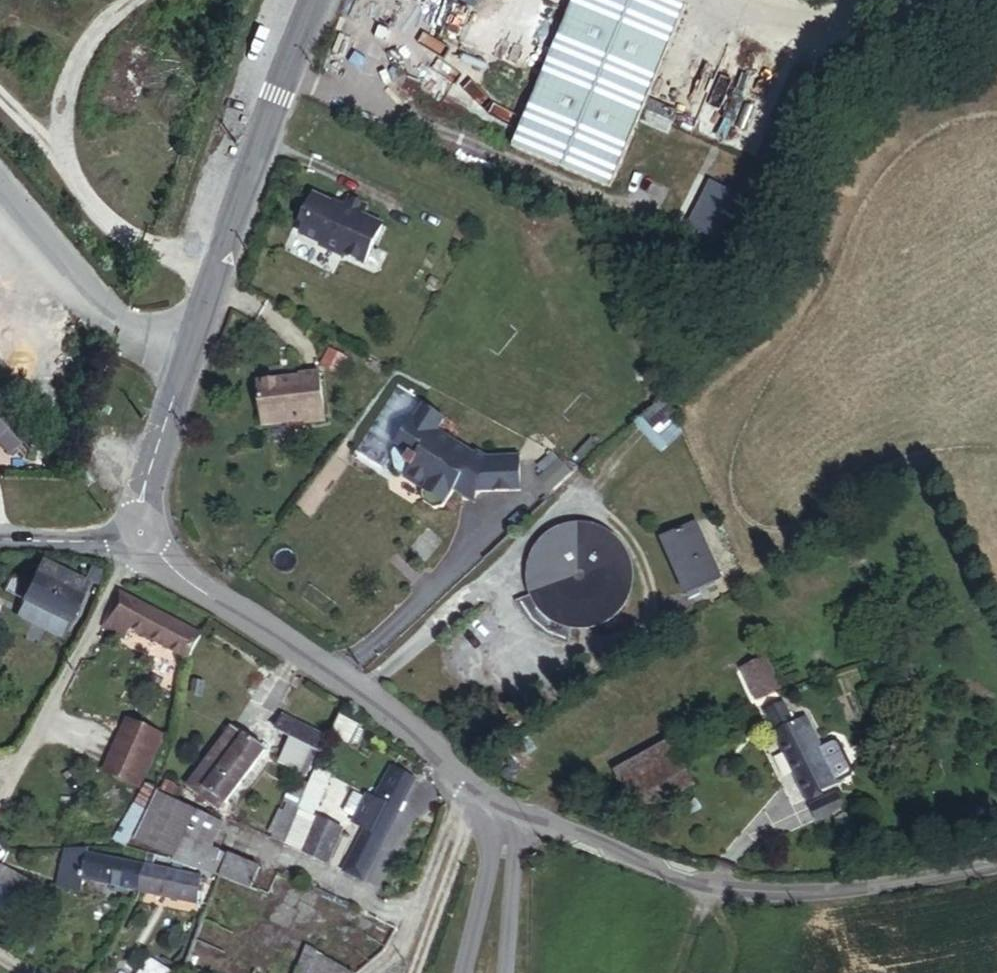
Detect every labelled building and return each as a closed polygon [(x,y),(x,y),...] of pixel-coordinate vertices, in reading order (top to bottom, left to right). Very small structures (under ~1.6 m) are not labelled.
[(579,0),(461,0),(420,98),(520,139),(579,0)] [(687,11),(660,0),(583,0),(517,157),(609,196),(687,11)] [(715,242),(740,192),(712,179),(687,228),(715,242)] [(364,262),(383,223),(362,213),(367,201),(351,193),(345,204),(316,190),(308,207),(309,215),(300,232),(321,242),(322,246),(340,254),(344,253),(364,262)] [(332,343),(324,356),(339,365),(347,352),(332,343)] [(319,366),(299,368),(299,372),(257,375),(260,418),(323,414),(319,366)] [(517,489),(517,455),(483,456),(475,450),(472,454),(435,429),(441,418),(421,404),(394,445),(407,453),(402,461),(409,465),(402,476),(420,489),(421,500),(430,505),(440,505),(452,488),(458,479),(474,490),(517,489)] [(662,451),(681,434),(670,407),(643,431),(662,451)] [(0,410),(0,441),(15,427),(0,410)] [(29,443),(15,427),(0,441),(0,449),(10,460),(29,443)] [(402,461),(407,453),(394,445),(389,452),(392,469),(402,476),(409,465),(402,461)] [(458,479),(452,488),(470,500),(474,490),(458,479)] [(719,577),(695,524),(662,538),(686,592),(719,577)] [(631,592),(631,586),(631,579),(627,567),(625,561),(617,551),(607,543),(602,540),(590,536),(583,535),(571,536),(559,540),(553,543),(543,551),(536,561),(533,567),(531,573),(530,586),(531,598),(533,604),(536,610),(543,620),(548,625),(559,632),(571,636),(577,636),(590,636),(602,632),(607,629),(617,620),(625,610),(627,604),(631,592)] [(68,623),(86,586),(41,564),(23,601),(68,623)] [(202,633),(119,593),(101,626),(124,638),(129,628),(189,659),(202,633)] [(753,698),(777,688),(762,656),(737,666),(753,698)] [(794,729),(781,702),(763,711),(807,800),(824,791),(794,729)] [(336,710),(326,733),(352,745),(362,723),(336,710)] [(123,716),(105,774),(146,787),(164,729),(123,716)] [(322,742),(275,717),(266,734),(287,745),(314,760),(322,742)] [(819,742),(810,722),(794,729),(824,791),(839,784),(819,742)] [(229,815),(265,758),(228,734),(192,791),(229,815)] [(857,769),(844,738),(832,736),(819,742),(839,784),(854,777),(857,769)] [(314,760),(287,745),(279,761),(308,774),(314,760)] [(634,804),(688,778),(676,753),(621,779),(634,804)] [(314,766),(296,806),(312,815),(331,774),(314,766)] [(359,882),(410,782),(391,771),(376,801),(364,795),(350,824),(361,829),(339,873),(359,882)] [(174,859),(196,811),(157,791),(132,844),(174,859)] [(839,809),(834,797),(811,807),(817,819),(839,809)] [(265,838),(277,845),(295,804),(284,799),(265,838)] [(857,830),(847,810),(834,815),(844,836),(857,830)] [(213,850),(224,825),(196,811),(174,859),(216,875),(224,855),(213,850)] [(324,863),(341,829),(317,817),(300,852),(324,863)] [(83,877),(86,856),(65,852),(57,884),(81,889),(83,877)] [(251,889),(259,870),(224,855),(216,875),(251,889)] [(136,889),(141,866),(86,856),(83,877),(136,889)] [(0,866),(0,891),(19,900),(27,904),(37,885),(0,866)] [(193,901),(198,877),(141,866),(136,889),(193,901)] [(0,891),(0,912),(10,917),(19,900),(0,891)] [(176,951),(192,918),(172,908),(157,941),(176,951)] [(157,972),(138,964),(133,972),(157,972)]
